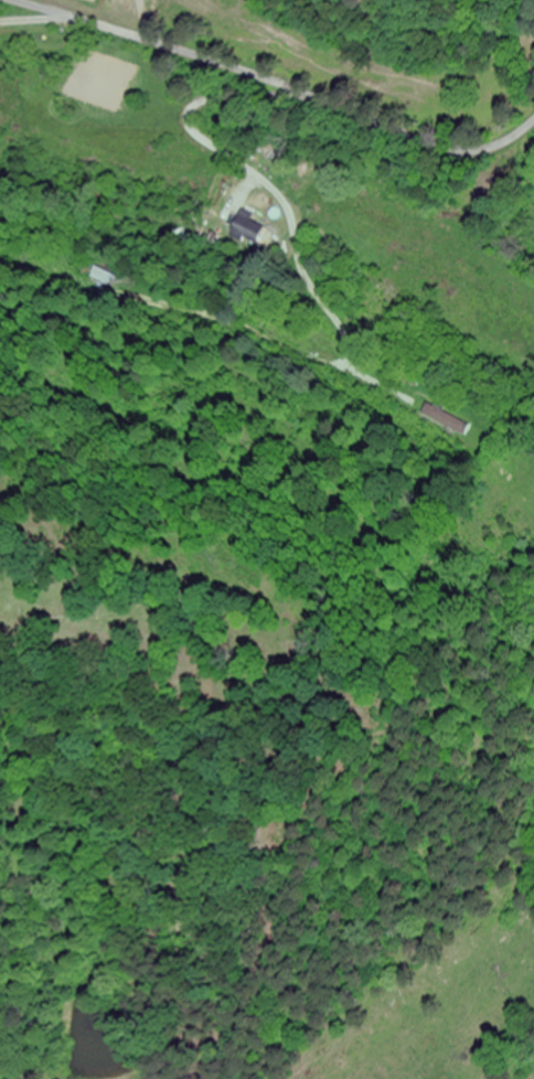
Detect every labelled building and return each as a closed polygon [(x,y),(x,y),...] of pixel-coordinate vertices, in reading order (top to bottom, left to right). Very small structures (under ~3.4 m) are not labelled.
[(98,279),(119,291),(126,278),(105,267),(98,279)]
